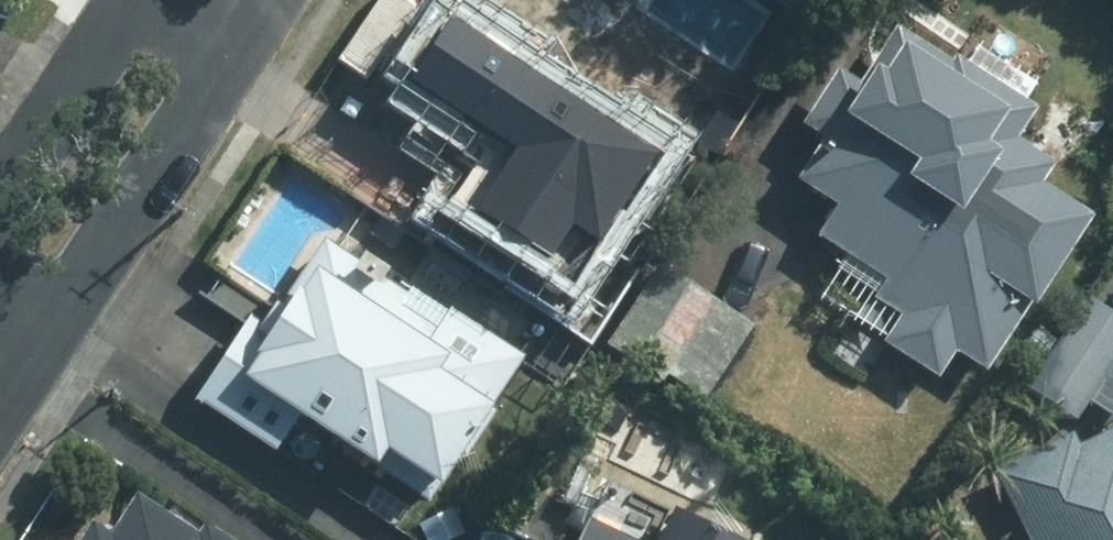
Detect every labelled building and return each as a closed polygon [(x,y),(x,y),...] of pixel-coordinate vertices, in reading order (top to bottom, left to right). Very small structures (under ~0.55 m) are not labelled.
[(384,131),(463,180),(475,161),(571,222),(641,111),(622,99),(641,69),(611,50),(643,0),(469,0),(384,131)] [(1040,155),(886,63),(813,185),(908,242),(869,307),(975,371),(1074,206),(1026,178),(1040,155)] [(297,423),(431,511),(526,367),(328,238),(219,404),(282,445),(297,423)] [(759,329),(661,259),(599,346),(697,416),(759,329)] [(1079,281),(1023,374),(1073,405),(1084,388),(1112,406),(1112,301),(1079,281)] [(993,481),(1023,539),(1112,539),(1112,420),(993,481)] [(139,511),(120,539),(181,539),(139,511)] [(666,518),(647,539),(713,539),(666,518)] [(579,521),(570,539),(619,539),(579,521)]
